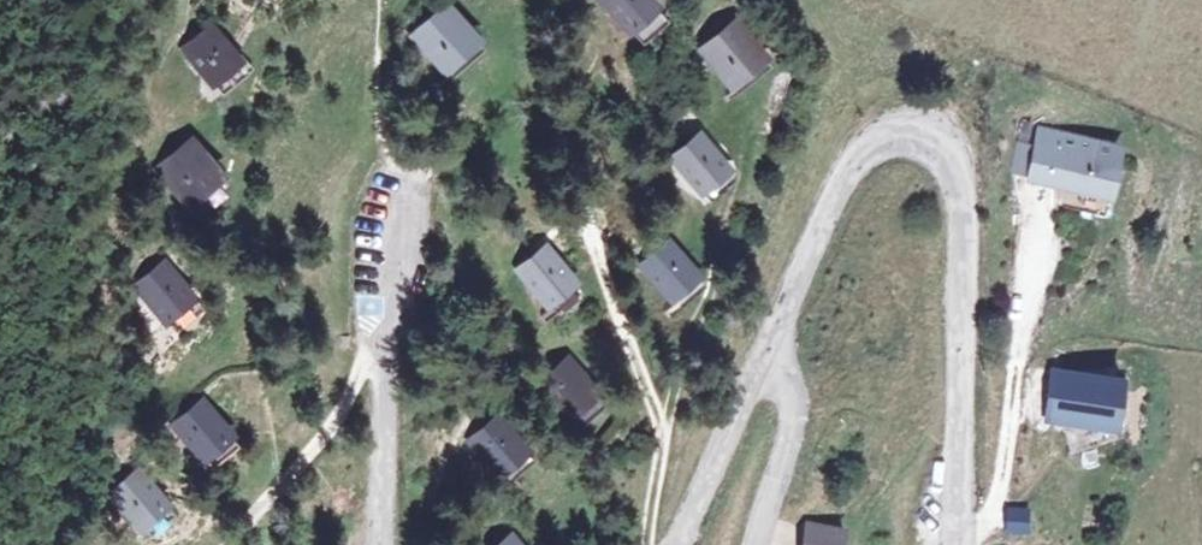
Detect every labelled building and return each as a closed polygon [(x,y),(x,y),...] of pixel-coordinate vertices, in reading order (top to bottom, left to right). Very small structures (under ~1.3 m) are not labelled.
[(615,7),(640,41),(663,21),(647,0),(624,0),(615,7)] [(476,9),(450,29),(477,64),(502,43),(476,9)] [(747,32),(721,53),(747,84),(773,63),(747,32)] [(231,34),(207,53),(235,88),(258,69),(231,34)] [(1143,159),(1068,140),(1057,187),(1132,206),(1143,159)] [(204,148),(177,167),(207,206),(233,186),(204,148)] [(714,151),(692,170),(718,205),(741,187),(714,151)] [(667,243),(641,263),(670,299),(695,280),(667,243)] [(559,256),(536,274),(563,310),(586,293),(559,256)] [(173,268),(151,285),(181,321),(200,306),(173,268)] [(580,369),(560,385),(588,421),(608,405),(580,369)] [(1038,419),(1045,389),(1031,385),(1023,416),(1038,419)] [(1134,394),(1065,387),(1059,435),(1128,442),(1134,394)] [(207,414),(186,432),(216,469),(236,451),(207,414)] [(498,415),(477,432),(502,468),(523,451),(498,415)] [(145,478),(121,496),(148,535),(172,516),(145,478)] [(1033,509),(1010,509),(1009,533),(1032,533),(1033,509)] [(229,544),(261,544),(249,529),(229,544)] [(822,529),(819,544),(855,544),(857,536),(822,529)] [(495,544),(530,544),(521,530),(495,544)]
